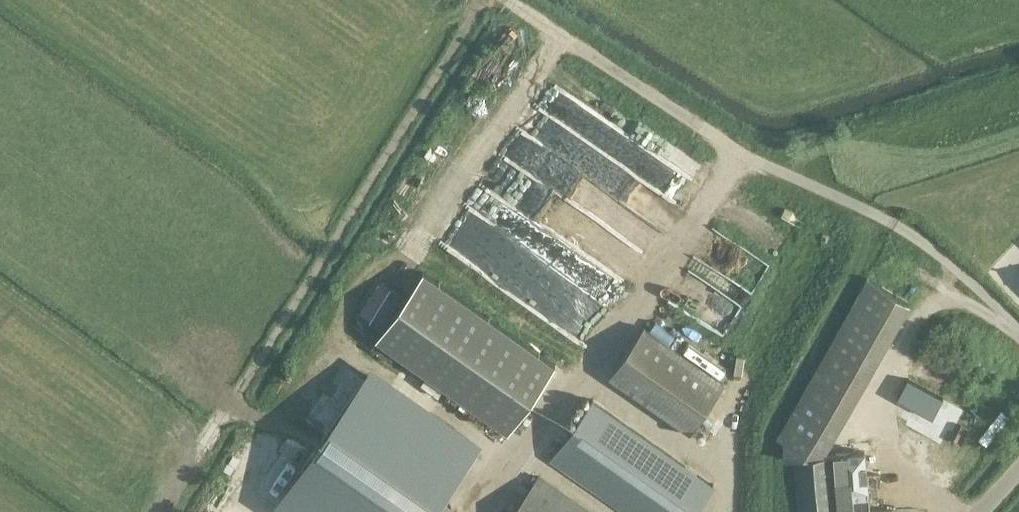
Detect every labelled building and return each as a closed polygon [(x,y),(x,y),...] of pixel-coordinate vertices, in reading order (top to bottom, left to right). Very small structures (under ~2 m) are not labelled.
[(377,338),(508,430),(556,363),(424,271),(377,338)] [(868,279),(836,335),(879,358),(910,302),(868,279)] [(613,375),(692,431),(726,383),(722,379),(728,367),(696,345),(687,358),(647,328),(613,375)] [(798,511),(870,511),(865,452),(824,456),(879,358),(836,335),(778,439),(785,443),(785,460),(794,459),(798,511)] [(292,511),(439,511),(488,441),(374,363),(278,503),(292,511)] [(908,378),(898,397),(933,416),(943,397),(908,378)] [(623,511),(696,511),(714,485),(593,401),(551,461),(623,511)] [(551,461),(515,511),(623,511),(551,461)]
